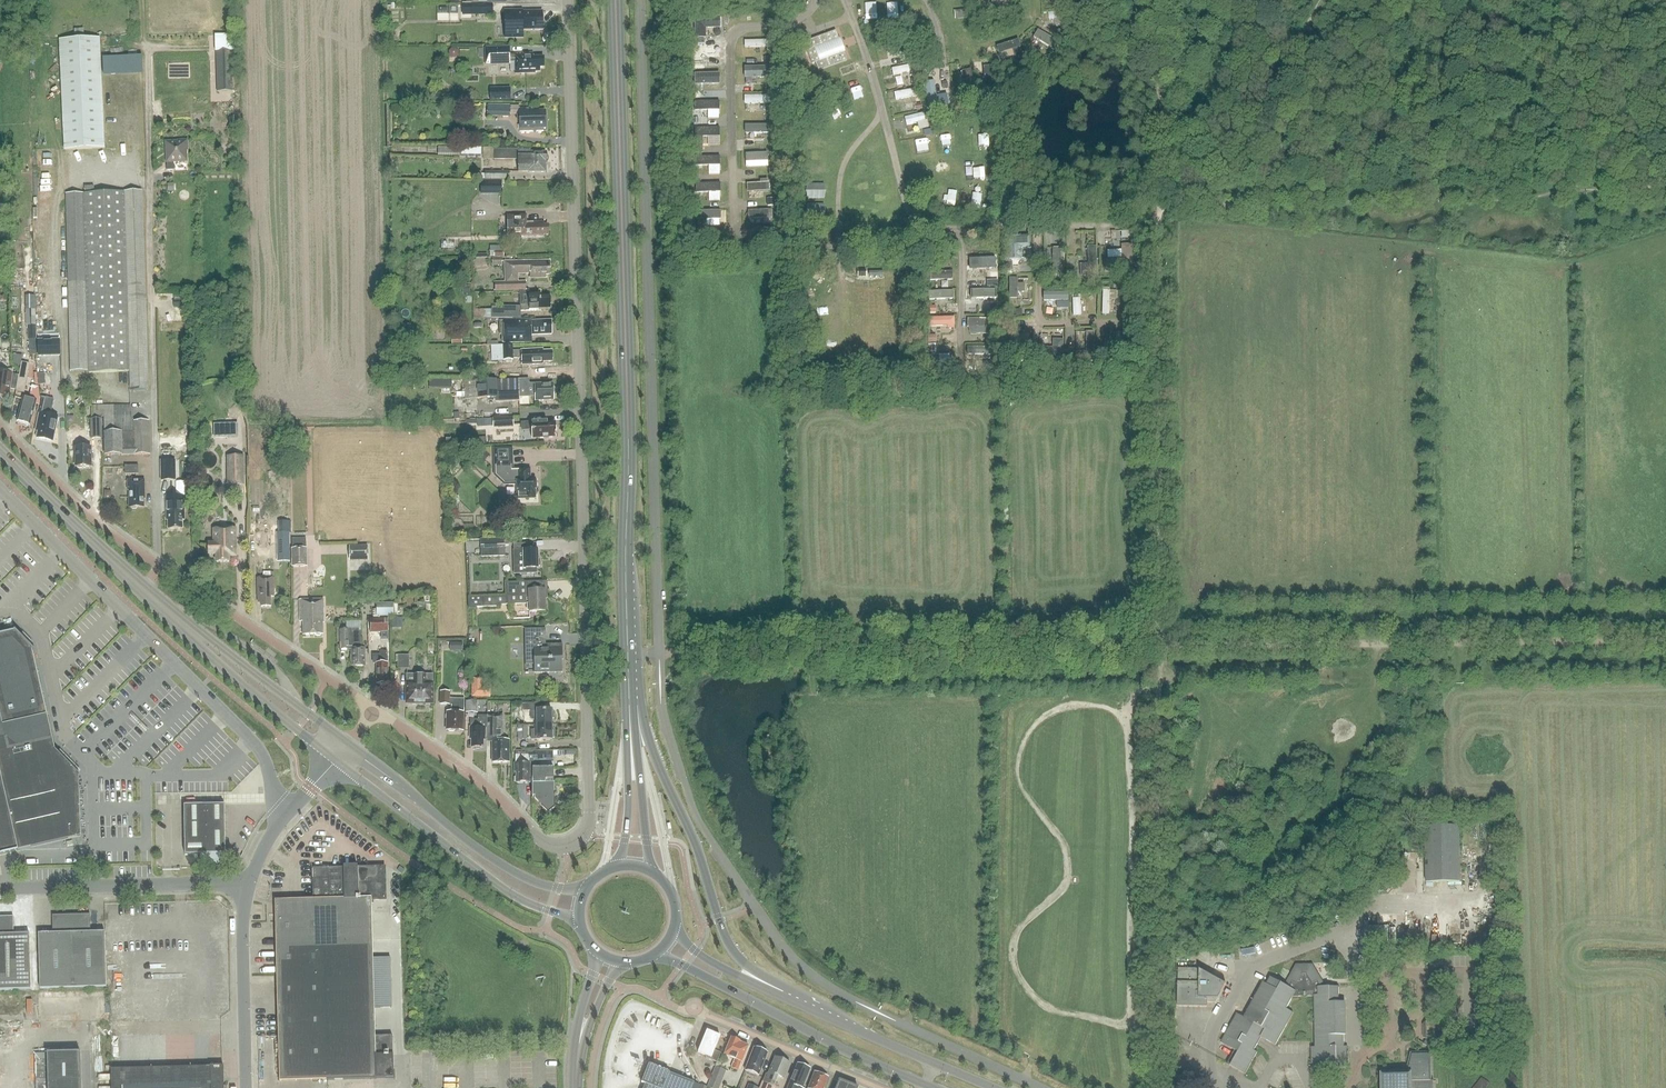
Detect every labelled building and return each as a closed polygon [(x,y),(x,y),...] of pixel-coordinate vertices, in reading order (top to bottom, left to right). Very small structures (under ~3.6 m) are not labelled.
[(493,5),(462,5),(462,14),(493,14),(493,5)] [(956,9),(957,18),(970,17),(969,8),(956,9)] [(1052,19),(1069,17),(1068,10),(1051,12),(1052,19)] [(523,30),(543,30),(543,11),(522,12),(522,11),(504,11),(505,38),(523,38),(523,30)] [(959,32),(969,30),(968,22),(958,23),(959,32)] [(836,32),(806,43),(809,50),(807,51),(812,66),(814,65),(817,73),(846,61),(836,32)] [(1040,45),(1052,52),(1058,40),(1047,33),(1040,45)] [(960,44),(970,44),(970,36),(960,36),(960,44)] [(64,150),(104,148),(99,38),(59,39),(64,150)] [(514,53),(515,56),(510,56),(510,47),(484,48),(485,65),(510,65),(510,63),(515,63),(515,74),(535,73),(535,72),(540,71),(539,68),(544,68),(544,57),(531,58),(531,53),(514,53)] [(217,92),(233,91),(232,51),(216,52),(217,92)] [(103,59),(103,74),(143,73),(142,57),(103,59)] [(895,73),(912,72),(911,65),(895,66),(895,73)] [(996,91),(996,68),(987,69),(988,91),(996,91)] [(975,71),(967,71),(968,95),(976,95),(975,71)] [(899,86),(913,83),(910,72),(897,75),(899,86)] [(945,74),(947,96),(954,95),(952,74),(945,74)] [(510,87),(490,88),(490,101),(510,100),(510,87)] [(898,100),(921,94),(920,87),(897,92),(898,100)] [(509,117),(509,105),(487,104),(486,116),(509,117)] [(543,129),(546,129),(545,110),(539,111),(539,108),(519,109),(520,132),(543,131),(543,129)] [(909,130),(930,127),(928,112),(907,115),(909,130)] [(187,150),(188,150),(188,140),(178,140),(178,141),(166,142),(167,170),(174,170),(174,162),(187,162),(187,150)] [(482,155),(482,148),(438,147),(438,153),(461,153),(461,155),(482,155)] [(509,148),(495,147),(493,147),(493,158),(519,159),(519,171),(529,171),(529,172),(545,172),(545,162),(546,161),(546,153),(530,152),(530,148),(509,148)] [(994,180),(994,168),(983,168),(983,180),(994,180)] [(509,180),(509,171),(484,171),(484,180),(509,180)] [(501,195),(501,180),(480,180),(480,195),(501,195)] [(70,371),(88,371),(88,372),(129,371),(130,391),(148,390),(142,192),(65,194),(70,371)] [(711,224),(723,223),(723,209),(700,210),(701,233),(712,233),(711,224)] [(544,235),(548,235),(547,224),(544,225),(544,221),(526,222),(526,215),(507,215),(508,234),(521,234),(521,239),(544,238),(544,235)] [(1017,264),(1033,263),(1032,238),(1016,239),(1017,264)] [(1053,239),(1052,262),(1061,263),(1061,239),(1053,239)] [(1135,243),(1124,243),(1124,249),(1109,249),(1110,269),(1136,268),(1135,243)] [(1091,262),(1082,262),(1083,275),(1101,275),(1100,245),(1090,246),(1091,262)] [(520,274),(531,274),(531,279),(546,279),(546,275),(550,275),(550,261),(505,261),(505,275),(520,274)] [(1012,297),(1021,298),(1021,292),(1029,292),(1029,277),(1012,277),(1012,297)] [(496,291),(526,290),(526,282),(496,283),(496,291)] [(1118,314),(1118,288),(1105,288),(1105,313),(1118,314)] [(1049,299),(1072,298),(1071,290),(1049,291),(1049,299)] [(520,311),(522,311),(539,310),(539,308),(550,307),(550,297),(541,297),(541,293),(529,293),(529,301),(519,301),(520,307),(518,307),(517,307),(510,306),(503,306),(503,309),(491,309),(491,318),(520,318),(520,311)] [(1084,314),(1084,297),(1075,297),(1076,314),(1084,314)] [(958,326),(958,316),(930,317),(930,326),(958,326)] [(970,318),(970,326),(994,327),(994,318),(970,318)] [(504,321),(499,321),(499,335),(505,335),(505,343),(523,342),(523,343),(523,342),(532,342),(531,334),(552,334),(552,320),(532,320),(532,319),(531,319),(531,320),(504,321)] [(412,344),(411,326),(397,326),(397,344),(412,344)] [(1097,361),(1097,330),(1088,330),(1088,351),(1078,351),(1078,361),(1097,361)] [(1127,331),(1118,332),(1119,352),(1128,352),(1127,331)] [(1036,360),(1066,360),(1067,338),(1055,338),(1055,347),(1036,347),(1036,360)] [(61,356),(60,339),(38,340),(38,357),(61,356)] [(984,363),(984,355),(992,355),(992,346),(971,345),(971,363),(984,363)] [(503,360),(503,346),(491,346),(491,361),(503,360)] [(541,362),(552,362),(552,352),(543,352),(543,350),(513,351),(513,347),(503,347),(503,360),(513,360),(513,359),(522,358),(522,364),(541,364),(541,362)] [(19,375),(17,389),(17,392),(25,393),(30,363),(21,362),(19,375)] [(497,377),(497,366),(484,367),(484,363),(470,364),(470,378),(497,377)] [(17,389),(19,375),(12,374),(12,373),(0,371),(0,395),(1,395),(2,397),(6,397),(7,396),(9,396),(10,388),(17,389)] [(553,400),(553,398),(554,396),(554,393),(553,392),(553,385),(543,385),(543,384),(535,384),(535,385),(529,385),(529,380),(465,381),(466,400),(496,399),(496,402),(520,402),(520,396),(535,396),(535,401),(553,400)] [(30,424),(37,401),(24,397),(17,420),(30,424)] [(54,400),(41,397),(41,398),(39,412),(35,431),(38,431),(37,438),(52,441),(57,416),(49,414),(50,409),(52,408),(54,400)] [(149,420),(134,420),(131,416),(131,405),(91,406),(92,417),(104,417),(105,455),(150,454),(149,420)] [(513,427),(513,417),(492,418),(493,428),(513,427)] [(90,439),(102,438),(102,419),(90,419),(90,439)] [(486,429),(486,420),(478,420),(478,429),(486,429)] [(546,422),(528,423),(521,423),(521,430),(532,430),(532,438),(555,437),(555,428),(553,428),(553,424),(546,424),(546,422)] [(174,448),(191,447),(190,427),(174,428),(174,448)] [(82,467),(83,466),(92,466),(91,442),(76,442),(76,466),(78,466),(79,467),(82,467)] [(484,462),(489,456),(481,447),(475,453),(484,462)] [(536,492),(535,478),(530,479),(530,469),(512,469),(512,448),(494,449),(495,475),(504,484),(517,484),(518,498),(535,497),(535,492),(536,492)] [(227,456),(227,485),(244,485),(243,456),(227,456)] [(171,460),(160,460),(161,480),(172,480),(171,460)] [(138,474),(138,465),(124,466),(125,474),(138,474)] [(144,499),(145,498),(144,480),(128,480),(128,491),(130,491),(130,507),(140,507),(140,506),(141,506),(144,506),(144,499)] [(166,514),(166,520),(168,521),(168,529),(182,529),(182,520),(184,520),(183,496),(166,496),(166,497),(169,497),(169,504),(166,504),(166,514)] [(215,554),(216,562),(229,561),(229,556),(235,556),(235,528),(213,528),(213,543),(207,543),(208,554),(215,554)] [(258,530),(258,548),(271,548),(270,530),(258,530)] [(291,567),(307,567),(306,538),(292,539),(292,548),(291,548),(291,567)] [(481,558),(505,557),(504,538),(480,540),(481,558)] [(517,561),(514,561),(514,574),(536,573),(536,568),(538,568),(538,566),(540,566),(539,559),(538,559),(537,550),(527,550),(527,543),(514,544),(514,551),(517,550),(517,561)] [(368,561),(367,546),(349,546),(349,561),(368,561)] [(289,561),(289,551),(282,551),(282,555),(278,555),(278,561),(289,561)] [(263,572),(263,578),(257,578),(257,597),(257,598),(258,603),(261,603),(261,606),(271,606),(271,597),(274,597),(273,572),(263,572)] [(507,597),(483,597),(468,598),(469,609),(475,608),(475,607),(498,607),(498,605),(529,604),(530,612),(545,612),(544,590),(537,590),(536,581),(506,583),(507,597)] [(303,635),(315,635),(316,636),(320,636),(321,635),(322,635),(322,623),(323,623),(323,600),(299,600),(300,622),(303,621),(303,635)] [(393,616),(393,603),(377,603),(377,616),(393,616)] [(370,618),(370,632),(382,632),(382,626),(388,626),(388,618),(370,618)] [(407,618),(406,628),(417,628),(417,619),(407,618)] [(561,660),(562,660),(562,644),(545,644),(545,628),(524,629),(525,664),(533,664),(533,673),(562,672),(561,660)] [(0,634),(0,715),(5,738),(8,749),(52,739),(33,653),(35,651),(15,630),(13,631),(0,634)] [(352,666),(364,666),(364,650),(361,650),(360,631),(351,632),(351,630),(340,630),(341,649),(352,649),(352,666)] [(462,651),(462,643),(450,643),(450,651),(462,651)] [(377,684),(388,684),(387,651),(379,652),(379,654),(372,655),(372,664),(376,664),(377,684)] [(397,655),(398,669),(409,669),(408,655),(397,655)] [(433,704),(433,684),(433,683),(433,675),(407,675),(407,683),(406,703),(433,704)] [(464,722),(464,699),(449,699),(449,692),(440,692),(440,704),(451,704),(451,712),(447,712),(447,730),(463,730),(463,722),(464,722)] [(477,701),(465,701),(465,713),(477,713),(477,701)] [(531,720),(534,721),(534,726),(552,725),(552,719),(554,719),(554,712),(552,712),(552,710),(535,710),(535,704),(521,704),(522,711),(530,711),(531,720)] [(509,741),(503,741),(503,715),(487,715),(487,742),(493,742),(492,762),(509,763),(509,741)] [(484,728),(484,723),(486,723),(486,716),(478,716),(478,720),(470,720),(470,738),(472,738),(471,748),(483,748),(483,740),(486,740),(486,728),(484,728)] [(517,739),(527,739),(527,725),(517,725),(517,739)] [(534,726),(534,731),(531,732),(531,740),(537,740),(538,741),(552,740),(552,738),(554,738),(554,731),(552,731),(552,725),(534,726)] [(0,740),(0,855),(80,836),(78,775),(63,759),(55,750),(52,739),(8,749),(5,738),(0,740)] [(529,764),(529,760),(548,760),(548,752),(525,753),(525,755),(516,755),(516,763),(515,764),(515,772),(516,772),(516,783),(530,783),(530,764),(529,764)] [(547,815),(554,809),(554,784),(553,784),(553,769),(532,769),(532,797),(534,797),(534,800),(547,815)] [(223,802),(183,803),(184,855),(199,855),(200,868),(225,868),(223,802)] [(1460,883),(1459,826),(1424,827),(1425,883),(1460,883)] [(313,899),(275,900),(275,904),(275,920),(277,972),(326,971),(325,940),(325,919),(348,918),(347,898),(358,898),(357,867),(357,866),(344,866),(344,868),(312,868),(313,899)] [(348,918),(325,919),(325,940),(372,939),(371,900),(385,900),(384,866),(357,867),(358,898),(347,898),(348,918)] [(51,933),(37,933),(38,989),(105,987),(103,932),(89,932),(88,914),(51,915),(51,933)] [(12,916),(0,917),(0,990),(29,989),(28,934),(12,934),(12,916)] [(1393,923),(1369,924),(1369,943),(1394,942),(1393,923)] [(372,939),(325,940),(326,971),(326,983),(373,981),(373,957),(372,939)] [(390,957),(373,957),(373,981),(374,1007),(391,1007),(390,957)] [(1338,1003),(1338,987),(1325,987),(1312,964),(1295,965),(1284,986),(1270,978),(1266,985),(1262,983),(1244,1018),(1236,1014),(1220,1043),(1234,1050),(1227,1064),(1245,1075),(1257,1053),(1254,1051),(1260,1038),(1275,1045),(1292,1013),(1286,1009),(1293,997),(1314,996),(1315,1048),(1311,1048),(1311,1064),(1337,1065),(1337,1068),(1347,1068),(1347,1051),(1343,1051),(1343,1036),(1343,1035),(1342,1003),(1338,1003)] [(1218,998),(1225,985),(1196,969),(1178,969),(1177,1007),(1207,1007),(1207,998),(1218,998)] [(326,971),(277,972),(278,1005),(327,1004),(326,983),(326,971)] [(373,981),(326,983),(327,1004),(328,1025),(375,1024),(374,1007),(373,981)] [(327,1004),(278,1005),(278,1038),(328,1036),(328,1025),(327,1004)] [(1422,1024),(1422,1037),(1426,1040),(1423,1044),(1429,1048),(1444,1039),(1444,1021),(1431,1013),(1426,1017),(1426,1022),(1422,1024)] [(375,1024),(328,1025),(328,1036),(329,1079),(394,1077),(393,1054),(392,1054),(392,1035),(375,1036),(375,1024)] [(37,1027),(37,1051),(67,1051),(67,1027),(37,1027)] [(67,1027),(67,1051),(96,1051),(96,1027),(67,1027)] [(717,1060),(720,1053),(714,1051),(720,1036),(706,1031),(697,1052),(711,1058),(711,1057),(717,1060)] [(328,1036),(278,1038),(280,1080),(329,1079),(328,1036)] [(738,1070),(748,1045),(731,1037),(724,1054),(734,1058),(731,1067),(738,1070)] [(761,1049),(759,1050),(754,1048),(745,1071),(758,1076),(767,1053),(765,1052),(765,1051),(761,1049)] [(47,1053),(47,1087),(81,1087),(80,1052),(47,1053)] [(1431,1081),(1429,1054),(1410,1054),(1406,1074),(1381,1075),(1381,1087),(1433,1087),(1433,1082),(1433,1081),(1431,1081)] [(777,1075),(784,1077),(789,1063),(788,1062),(789,1060),(783,1058),(782,1060),(775,1057),(768,1075),(765,1073),(759,1087),(773,1087),(774,1086),(773,1086),(777,1075)] [(694,1083),(669,1074),(669,1073),(661,1069),(659,1066),(656,1068),(648,1064),(641,1083),(644,1084),(643,1087),(692,1087),(694,1083)] [(810,1069),(798,1064),(789,1087),(803,1087),(810,1069)] [(223,1066),(210,1066),(210,1067),(111,1070),(111,1087),(224,1087),(223,1066)] [(710,1079),(721,1083),(726,1071),(715,1066),(710,1079)] [(828,1078),(826,1078),(826,1075),(821,1074),(819,1075),(815,1073),(809,1087),(824,1087),(828,1078)]
